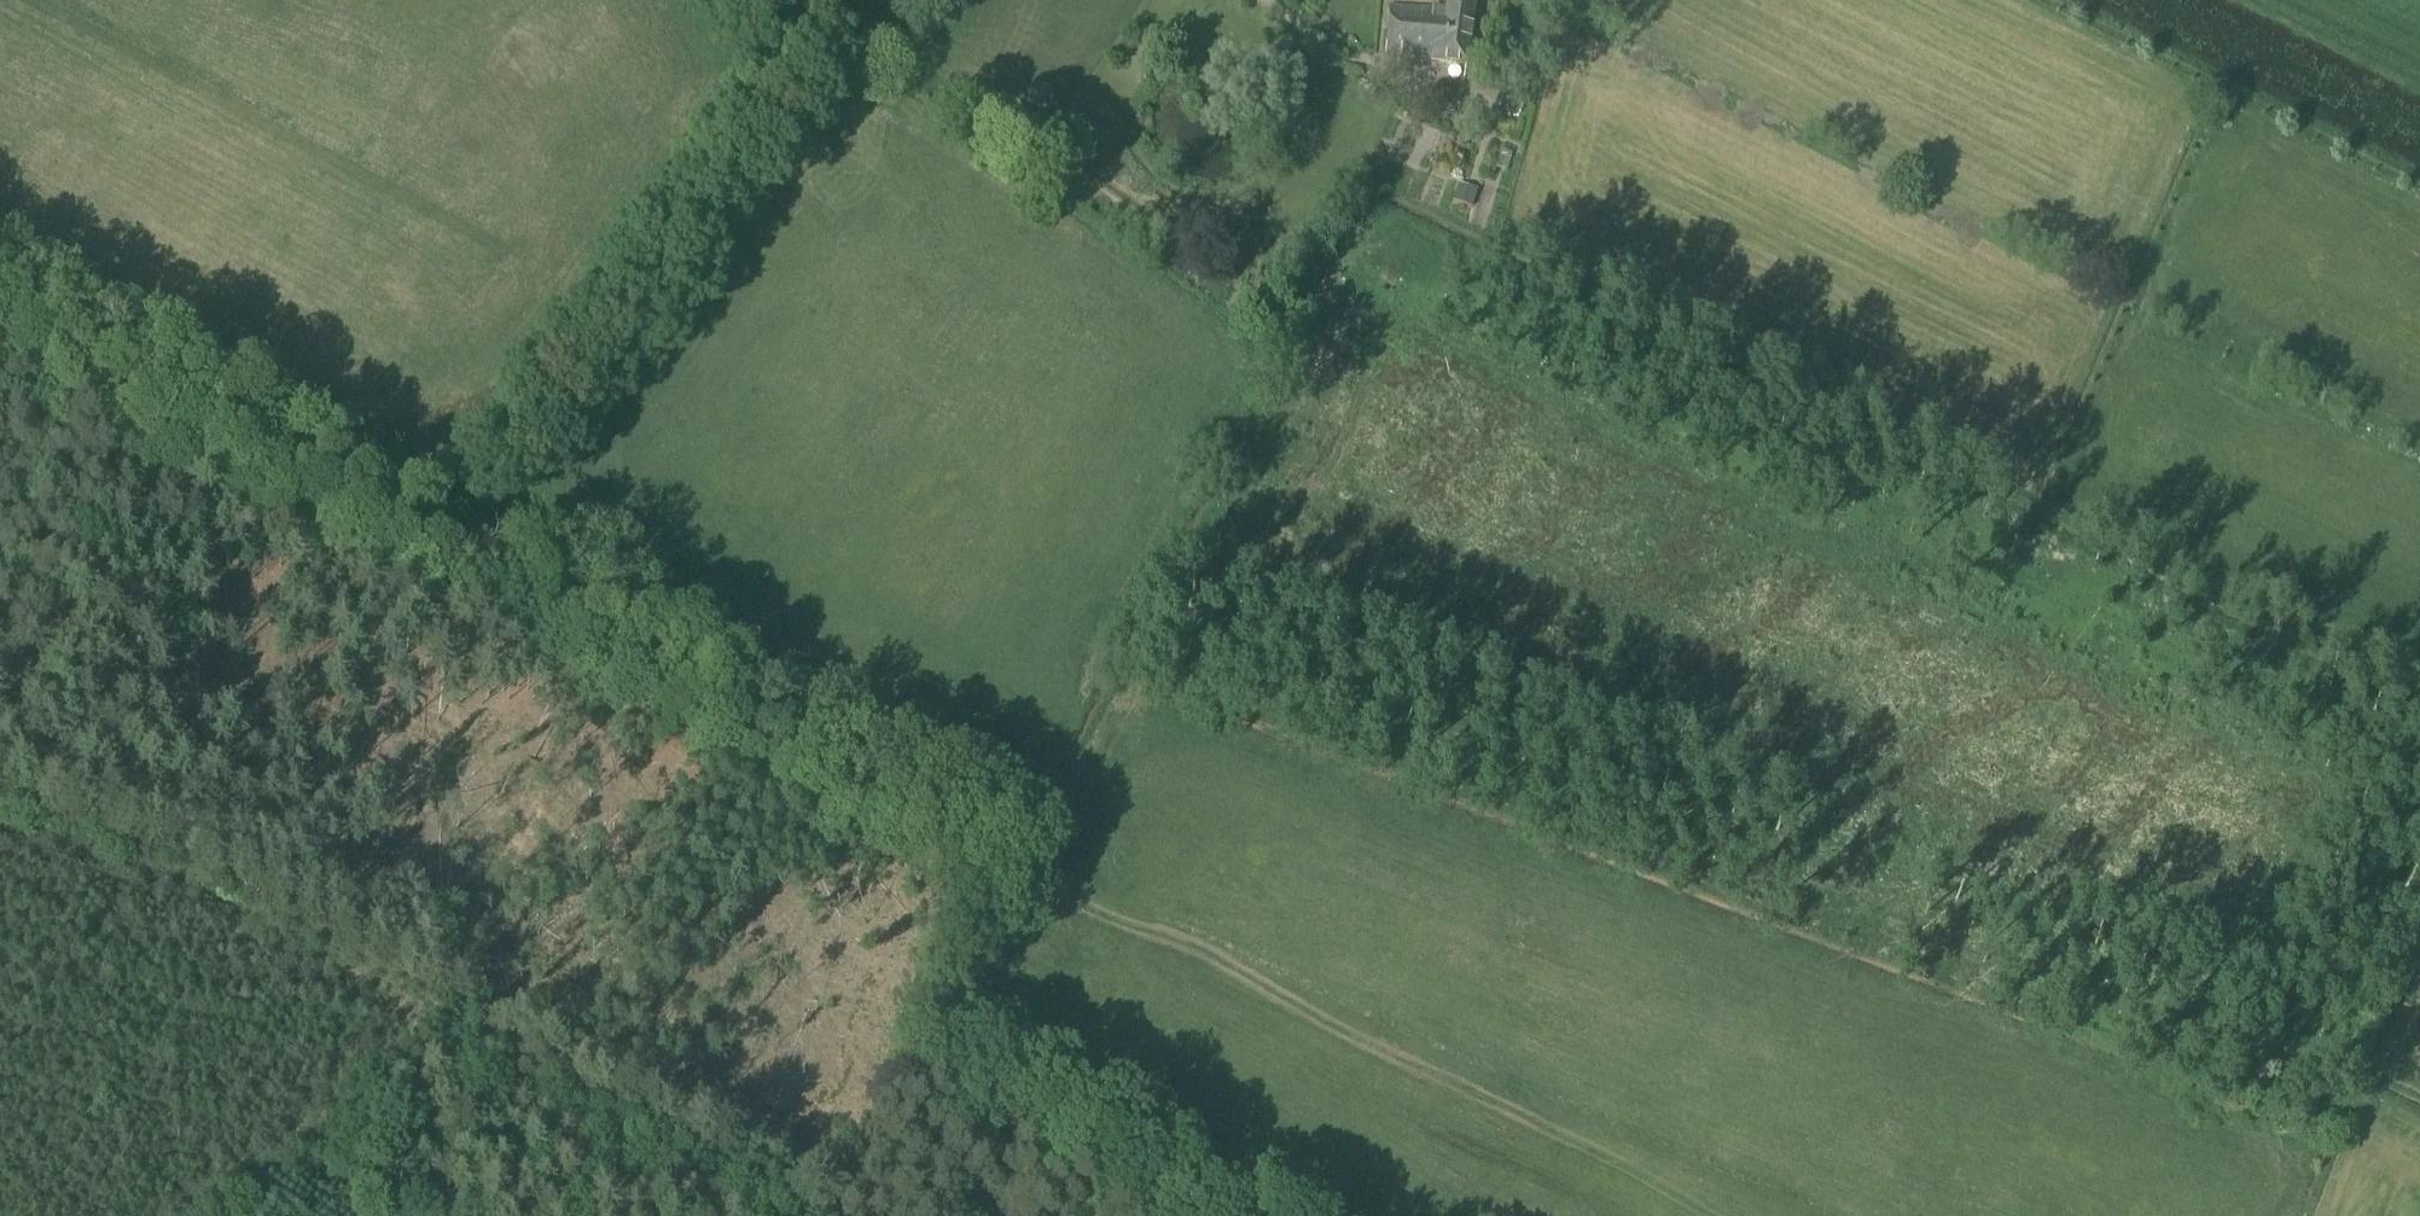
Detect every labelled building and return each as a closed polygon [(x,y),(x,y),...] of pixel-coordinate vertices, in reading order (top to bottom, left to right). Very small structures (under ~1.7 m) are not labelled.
[(1469,67),(1474,6),(1446,3),(1445,12),(1391,7),(1387,57),(1431,61),(1430,64),(1469,67)]
